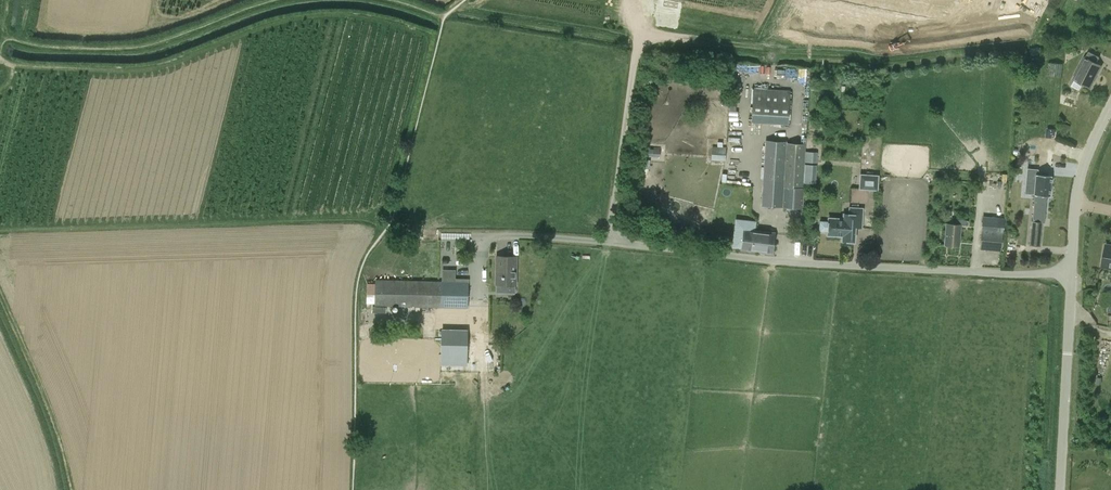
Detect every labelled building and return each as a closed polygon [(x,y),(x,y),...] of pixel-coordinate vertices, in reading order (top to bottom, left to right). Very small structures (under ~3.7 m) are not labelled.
[(1075,79),(1071,86),(1079,90),(1082,83),(1090,87),(1101,65),(1097,63),(1100,57),(1089,51),(1074,79),(1075,79)] [(1047,76),(1062,77),(1063,63),(1048,62),(1047,76)] [(788,124),(790,90),(754,87),(751,121),(788,124)] [(1066,133),(1070,125),(1065,122),(1061,130),(1066,133)] [(763,178),(761,205),(803,208),(804,187),(803,187),(806,144),(766,141),(764,178),(763,178)] [(660,157),(660,148),(658,148),(658,147),(653,146),(652,156),(660,157)] [(712,146),(711,160),(725,160),(726,146),(712,146)] [(805,151),(805,161),(816,162),(817,152),(805,151)] [(1040,245),(1043,222),(1045,222),(1047,195),(1049,195),(1051,176),(1037,175),(1038,168),(1027,167),(1026,183),(1036,184),(1034,203),(1033,220),(1031,220),(1029,244),(1040,245)] [(859,173),(858,189),(878,190),(879,174),(859,173)] [(819,220),(819,231),(826,231),(828,231),(828,235),(842,236),(842,241),(854,241),(855,227),(862,227),(863,208),(850,208),(849,210),(848,210),(848,212),(844,212),(843,212),(843,213),(842,217),(828,216),(828,221),(819,220)] [(1001,250),(1004,218),(983,216),(980,248),(1001,250)] [(732,246),(732,247),(740,248),(740,249),(772,253),(775,233),(755,230),(756,221),(754,221),(735,219),(732,246)] [(968,224),(968,220),(956,219),(956,224),(947,223),(945,245),(959,246),(961,224),(968,224)] [(1106,246),(1103,264),(1110,265),(1110,247),(1106,246)] [(516,285),(517,256),(497,256),(497,284),(516,285)] [(375,306),(443,307),(443,311),(452,312),(452,308),(468,308),(468,281),(375,278),(375,293),(366,293),(366,303),(375,303),(375,306)] [(442,329),(441,363),(467,363),(467,343),(472,343),(473,329),(442,329)]
